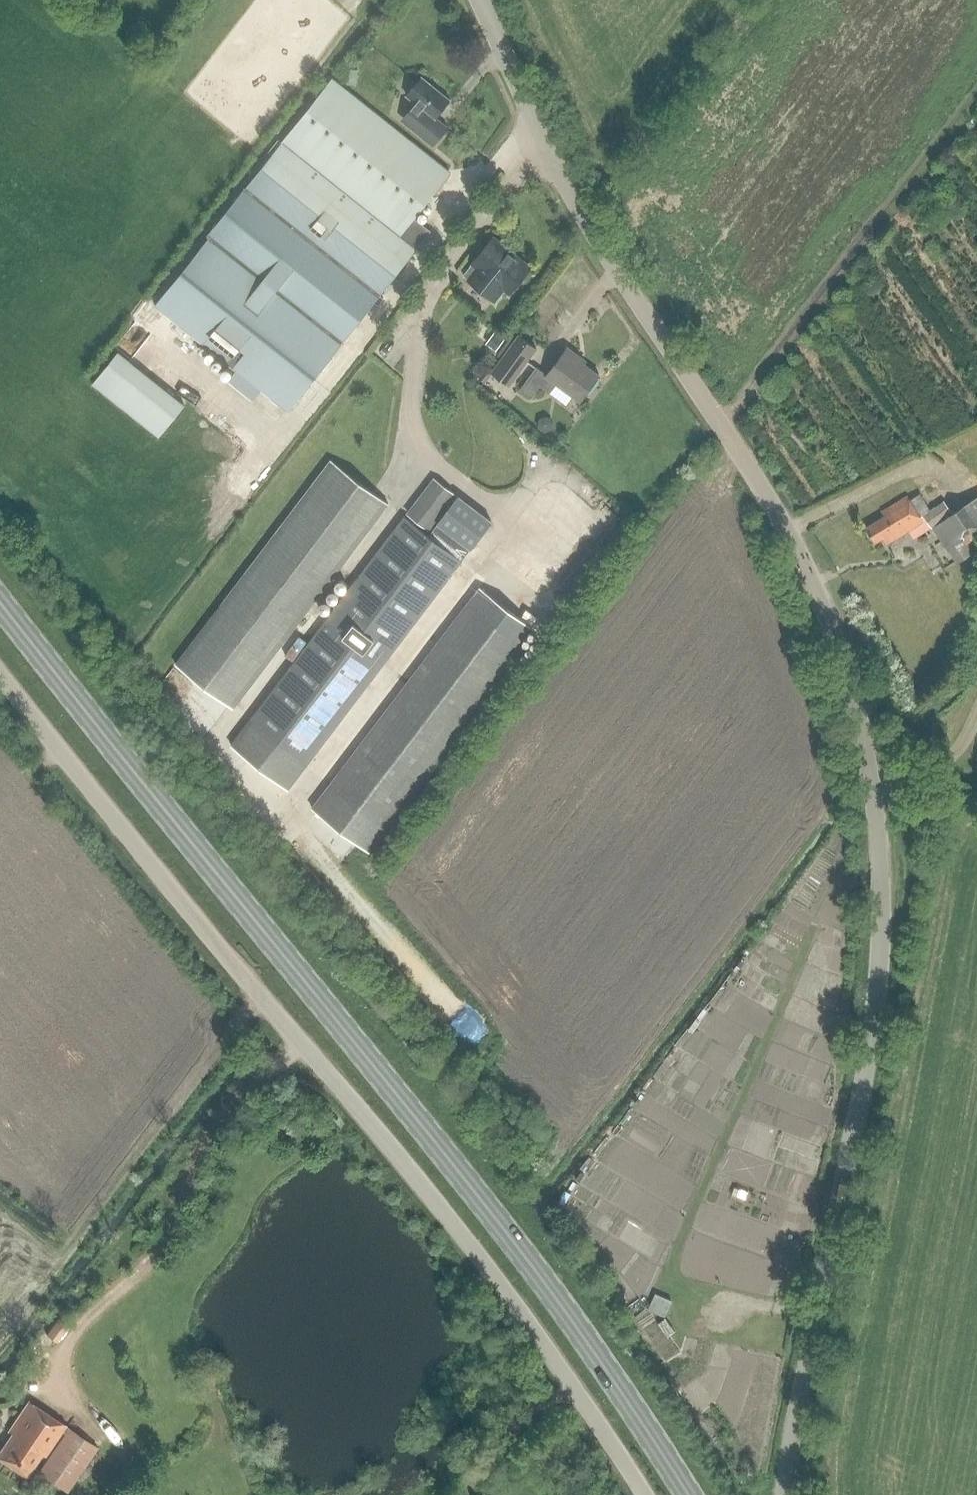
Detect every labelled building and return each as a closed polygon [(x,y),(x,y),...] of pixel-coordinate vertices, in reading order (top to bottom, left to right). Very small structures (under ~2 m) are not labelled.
[(423,77),(408,95),(418,103),(408,116),(418,123),(415,127),(436,143),(449,127),(436,117),(450,99),(423,77)] [(209,238),(157,303),(289,410),(434,231),(415,216),(450,170),(335,81),(334,80),(212,240),(209,238)] [(495,301),(505,288),(510,292),(530,267),(494,238),(464,275),(468,278),(467,279),(495,301)] [(486,344),(496,351),(505,339),(494,332),(486,344)] [(491,372),(510,386),(537,350),(518,335),(517,337),(491,372)] [(601,375),(578,358),(580,356),(568,347),(547,375),(538,368),(521,389),(532,397),(541,384),(552,392),(560,381),(583,399),(601,375)] [(156,435),(181,403),(113,349),(87,381),(156,435)] [(253,401),(263,388),(238,369),(229,381),(253,401)] [(556,445),(565,451),(571,444),(563,437),(556,445)] [(233,709),(388,505),(330,461),(175,666),(233,709)] [(428,530),(456,495),(433,477),(406,513),(428,530)] [(952,514),(944,501),(930,509),(920,493),(910,499),(908,495),(882,511),(885,516),(867,528),(876,542),(883,538),(887,544),(924,522),(929,530),(933,527),(958,564),(972,554),(969,547),(976,542),(976,498),(952,514)] [(491,522),(458,496),(429,536),(404,517),(230,746),(288,790),(462,561),(491,522)] [(531,626),(480,587),(312,809),(370,852),(526,647),(519,642),(531,626)] [(664,1314),(669,1302),(655,1296),(650,1307),(664,1314)] [(58,1318),(47,1335),(57,1342),(69,1325),(58,1318)] [(63,1432),(66,1434),(69,1429),(28,1402),(8,1431),(11,1434),(0,1451),(0,1460),(26,1477),(42,1454),(45,1456),(63,1432)] [(38,1473),(66,1492),(97,1448),(69,1429),(66,1434),(38,1473)]
